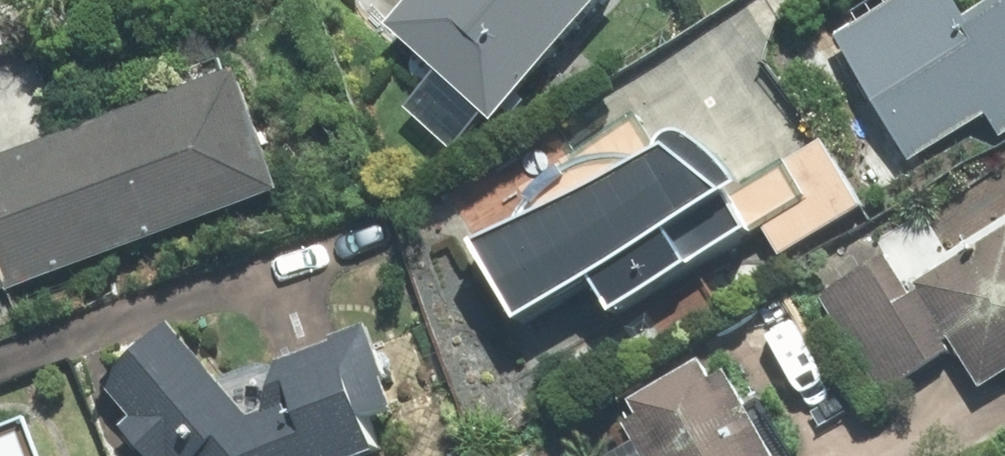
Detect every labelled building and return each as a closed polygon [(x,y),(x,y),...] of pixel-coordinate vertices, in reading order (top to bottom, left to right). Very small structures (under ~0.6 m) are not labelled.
[(608,0),(419,0),(396,25),(466,89),(447,109),(469,129),(488,108),(500,119),(608,0)] [(1004,135),(1004,0),(999,0),(974,15),(965,0),(897,0),(836,36),(912,161),(989,115),(1001,137),(1004,135)] [(10,286),(286,188),(242,65),(0,153),(0,259),(10,286)] [(864,208),(825,141),(755,183),(740,191),(684,147),(649,163),(633,160),(615,160),(597,162),(580,165),(562,175),(549,183),(537,195),(527,210),(520,224),(478,244),(524,322),(596,281),(616,315),(761,230),(779,259),(864,208)] [(1004,377),(1004,232),(921,282),(926,290),(918,295),(892,253),(817,299),(878,397),(961,346),(986,388),(1004,377)] [(10,286),(0,259),(0,290),(10,286)] [(178,323),(106,386),(135,420),(124,429),(146,455),(372,455),(384,451),(373,419),(404,407),(394,379),(398,378),(378,325),(340,339),(342,345),(289,365),(273,412),(258,418),(178,323)] [(710,360),(638,401),(647,416),(632,425),(650,455),(784,455),(736,370),(722,379),(710,360)] [(28,436),(0,446),(0,455),(36,455),(28,436)]
